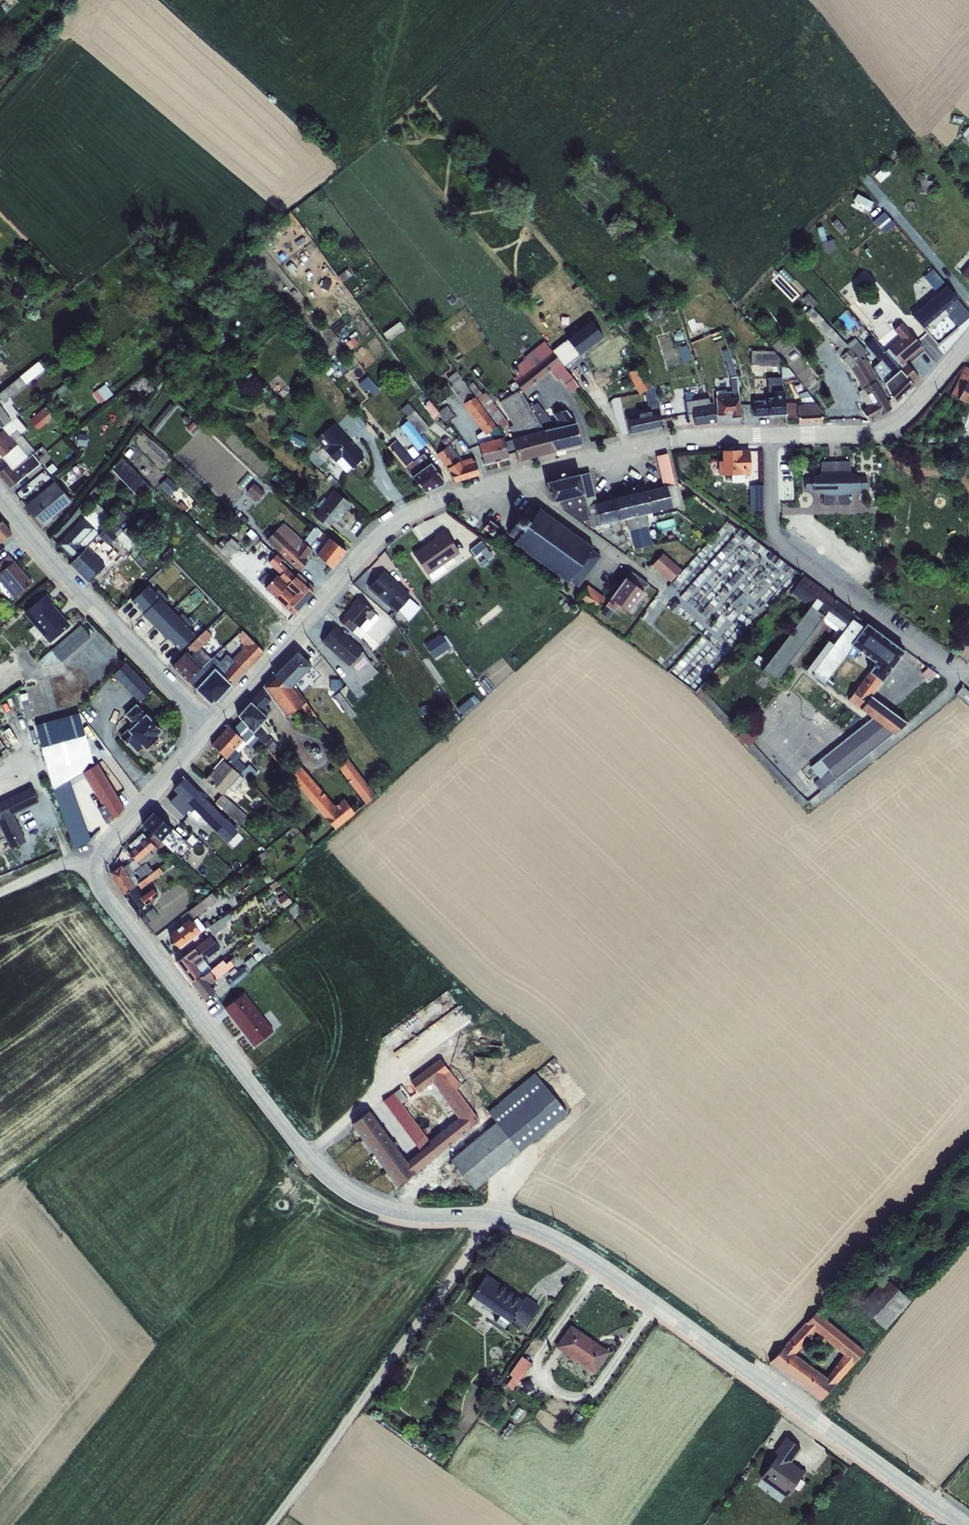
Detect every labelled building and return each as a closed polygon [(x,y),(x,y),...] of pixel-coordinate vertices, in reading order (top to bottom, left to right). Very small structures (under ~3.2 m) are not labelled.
[(884,168),(874,176),(880,182),(890,174),(884,168)] [(920,181),(919,191),(932,191),(933,182),(920,181)] [(863,191),(851,201),(859,210),(871,199),(863,191)] [(819,227),(822,241),(828,240),(825,225),(819,227)] [(834,238),(823,243),(827,252),(838,247),(834,238)] [(961,274),(968,281),(968,265),(961,274)] [(348,269),(338,276),(342,282),(352,275),(348,269)] [(839,291),(850,303),(864,290),(853,278),(839,291)] [(367,283),(351,295),(353,297),(369,286),(367,283)] [(793,287),(811,307),(818,303),(798,283),(793,287)] [(958,300),(947,287),(912,317),(923,330),(944,312),(958,327),(968,318),(968,312),(958,300)] [(26,288),(21,293),(25,299),(31,294),(26,288)] [(847,345),(811,307),(805,313),(839,348),(835,352),(840,357),(850,348),(847,345)] [(597,316),(555,348),(568,366),(610,334),(597,316)] [(611,320),(607,324),(612,330),(616,326),(611,320)] [(902,365),(905,362),(922,348),(903,324),(894,330),(900,338),(888,348),(902,365)] [(876,343),(900,370),(913,385),(919,378),(905,362),(902,365),(888,348),(900,338),(894,330),(893,329),(876,343)] [(625,336),(616,341),(619,347),(628,342),(625,336)] [(847,345),(850,348),(860,358),(867,352),(855,338),(847,345)] [(900,370),(876,343),(872,338),(865,345),(879,361),(893,376),(900,370)] [(515,382),(509,386),(511,389),(510,390),(513,394),(520,390),(521,389),(523,393),(549,371),(558,381),(560,379),(570,392),(578,386),(560,363),(552,353),(544,341),(524,357),(525,359),(514,368),(519,373),(513,378),(516,382),(515,382)] [(689,344),(680,345),(682,362),(692,360),(689,344)] [(850,348),(840,357),(851,369),(862,361),(860,358),(850,348)] [(641,404),(656,401),(652,386),(635,354),(632,354),(630,351),(626,353),(628,356),(626,358),(627,361),(626,364),(630,371),(627,373),(639,394),(641,404)] [(751,351),(751,364),(785,365),(774,352),(751,351)] [(11,420),(18,414),(11,404),(13,403),(10,399),(11,399),(11,397),(44,370),(44,369),(51,363),(45,356),(0,393),(0,406),(11,420)] [(862,361),(851,369),(861,387),(860,388),(861,390),(863,389),(875,382),(876,381),(864,360),(862,361)] [(893,376),(879,361),(873,368),(884,383),(893,376)] [(964,365),(950,395),(968,404),(968,368),(964,365)] [(900,370),(893,376),(884,383),(890,394),(897,402),(914,386),(913,385),(900,370)] [(476,396),(467,387),(457,371),(448,378),(453,385),(451,386),(483,432),(476,436),(484,464),(510,457),(503,437),(502,437),(500,431),(476,396)] [(361,382),(373,396),(381,389),(370,375),(361,382)] [(717,398),(716,398),(718,416),(731,415),(731,418),(741,417),(739,398),(737,377),(730,378),(731,392),(727,392),(726,390),(716,391),(717,398)] [(168,381),(163,388),(170,394),(175,387),(168,381)] [(476,396),(500,431),(509,423),(494,402),(497,400),(492,393),(488,396),(486,392),(483,394),(474,382),(467,387),(476,396)] [(861,390),(858,392),(867,407),(862,410),(869,422),(892,408),(875,382),(863,389),(861,390)] [(66,383),(56,391),(60,396),(70,388),(66,383)] [(784,403),(785,415),(788,415),(788,418),(798,417),(797,405),(815,403),(807,391),(804,392),(803,388),(795,384),(792,385),(797,396),(799,395),(801,402),(798,402),(798,403),(784,403)] [(102,387),(93,394),(101,403),(105,400),(105,401),(110,397),(102,387)] [(520,390),(513,394),(499,402),(513,426),(509,427),(512,438),(544,430),(540,424),(532,410),(520,390)] [(784,403),(784,391),(773,392),(773,398),(767,399),(768,401),(753,401),(754,416),(785,415),(784,403)] [(708,394),(690,397),(692,406),(695,426),(716,422),(713,402),(710,403),(708,394)] [(441,416),(434,407),(427,398),(421,402),(435,420),(441,416)] [(656,401),(641,404),(640,404),(638,406),(625,409),(631,433),(662,427),(656,401)] [(797,405),(798,417),(798,424),(822,423),(821,411),(815,403),(797,405)] [(170,404),(150,430),(154,433),(175,408),(170,404)] [(434,407),(441,416),(446,423),(455,417),(447,406),(440,411),(436,405),(434,407)] [(11,420),(0,406),(0,429),(11,420)] [(562,427),(576,424),(565,410),(564,411),(563,406),(554,408),(555,413),(553,414),(562,427)] [(46,407),(30,420),(38,430),(54,416),(46,407)] [(532,410),(540,424),(545,420),(539,410),(537,411),(535,408),(532,410)] [(414,411),(406,418),(420,435),(429,428),(414,411)] [(359,416),(354,420),(362,429),(367,425),(359,416)] [(0,432),(0,456),(1,458),(8,465),(12,470),(14,469),(18,466),(32,454),(35,451),(21,435),(27,430),(16,417),(2,428),(3,430),(0,432)] [(193,422),(187,429),(190,432),(196,426),(193,422)] [(412,477),(431,463),(424,454),(423,454),(420,450),(426,444),(408,422),(401,428),(418,448),(412,453),(416,459),(413,462),(395,441),(388,447),(412,477)] [(334,423),(316,439),(336,462),(342,457),(352,468),(364,457),(334,423)] [(544,431),(555,450),(581,445),(576,424),(562,427),(544,431)] [(544,430),(512,438),(518,461),(555,450),(544,431),(544,430)] [(293,433),(290,443),(304,448),(308,439),(293,433)] [(78,434),(77,445),(87,446),(87,434),(78,434)] [(439,440),(433,445),(436,449),(442,445),(439,440)] [(447,447),(436,454),(455,482),(479,474),(476,463),(474,464),(471,458),(461,460),(450,445),(447,447)] [(722,461),(718,461),(719,475),(732,475),(732,483),(745,483),(744,475),(750,475),(750,451),(722,451),(722,461)] [(0,472),(0,476),(15,493),(29,481),(26,477),(41,464),(32,454),(18,466),(14,469),(12,470),(8,465),(0,472)] [(667,487),(672,507),(680,506),(667,454),(656,457),(663,487),(667,487)] [(122,459),(111,469),(140,499),(150,489),(122,459)] [(813,478),(805,478),(805,490),(813,490),(813,491),(823,495),(823,506),(849,505),(848,494),(861,489),(866,489),(866,477),(861,477),(850,473),(850,462),(821,462),(821,474),(813,477),(813,478)] [(431,463),(412,477),(425,493),(443,486),(444,481),(431,463)] [(584,495),(583,495),(586,505),(591,527),(599,525),(594,504),(596,503),(589,473),(579,475),(584,495)] [(277,474),(272,478),(278,485),(283,480),(277,474)] [(584,495),(579,475),(547,483),(552,502),(560,500),(583,495),(584,495)] [(167,477),(159,486),(170,496),(178,488),(167,477)] [(335,480),(332,483),(338,489),(341,485),(335,480)] [(55,481),(25,506),(43,528),(53,520),(51,518),(71,502),(55,481)] [(254,483),(246,492),(257,501),(264,492),(254,483)] [(763,485),(749,486),(749,511),(763,511),(763,485)] [(645,491),(651,512),(672,507),(667,487),(663,487),(645,491)] [(319,509),(313,516),(328,528),(334,520),(337,522),(351,504),(334,491),(327,500),(324,497),(316,506),(319,509)] [(614,499),(620,521),(625,519),(645,514),(651,513),(651,512),(645,491),(614,499)] [(583,495),(560,500),(564,511),(586,505),(583,495)] [(294,498),(289,504),(298,512),(303,506),(294,498)] [(594,504),(599,525),(599,526),(620,521),(614,499),(596,503),(594,504)] [(180,501),(177,504),(184,511),(187,508),(180,501)] [(74,561),(112,521),(109,518),(111,516),(98,503),(58,544),(74,561)] [(591,527),(586,505),(564,511),(579,522),(585,521),(588,527),(591,527)] [(528,506),(508,534),(516,541),(513,544),(568,583),(569,581),(578,587),(601,557),(592,550),(593,548),(539,509),(537,512),(528,506)] [(122,511),(112,521),(74,561),(70,565),(89,583),(105,566),(107,568),(119,555),(109,545),(117,536),(130,549),(139,540),(126,528),(124,531),(119,527),(128,517),(122,511)] [(645,514),(625,519),(628,530),(630,530),(633,542),(630,543),(632,549),(654,544),(653,538),(650,538),(646,526),(648,525),(645,514)] [(243,516),(240,520),(245,525),(249,521),(243,516)] [(279,519),(264,535),(266,540),(277,551),(299,571),(307,560),(306,558),(312,550),(303,543),(303,542),(279,519)] [(489,521),(483,529),(492,535),(498,528),(489,521)] [(12,534),(1,522),(0,523),(0,544),(12,534)] [(315,527),(303,543),(312,550),(316,555),(332,568),(345,551),(329,538),(323,546),(315,540),(321,532),(315,527)] [(251,530),(247,534),(250,537),(252,539),(256,534),(251,530)] [(436,538),(413,554),(428,575),(430,574),(433,580),(457,563),(453,558),(460,553),(443,530),(434,536),(436,538)] [(223,539),(217,546),(229,557),(240,546),(231,538),(227,543),(223,539)] [(487,547),(478,553),(485,564),(494,557),(487,547)] [(663,553),(652,566),(670,582),(681,570),(663,553)] [(141,554),(136,559),(143,567),(149,562),(141,554)] [(277,575),(265,589),(285,607),(288,603),(297,611),(313,593),(311,592),(315,588),(298,573),(295,576),(281,563),(283,560),(277,554),(268,563),(279,573),(277,575)] [(0,562),(0,582),(14,598),(33,583),(14,561),(9,555),(0,562)] [(383,571),(368,589),(396,613),(398,611),(409,620),(420,608),(409,598),(411,596),(403,589),(404,588),(383,571)] [(607,606),(601,614),(608,619),(613,611),(615,612),(620,605),(629,612),(644,592),(648,585),(630,571),(625,578),(610,599),(611,599),(606,605),(607,606)] [(800,620),(762,671),(775,681),(823,617),(843,631),(833,644),(829,640),(806,670),(811,674),(824,684),(852,646),(876,663),(848,700),(873,718),(893,734),(906,723),(893,714),(870,697),(903,652),(803,576),(790,593),(810,607),(804,615),(797,611),(793,616),(800,620)] [(588,586),(577,600),(595,612),(605,598),(588,586)] [(46,594),(23,613),(34,625),(29,630),(39,640),(43,636),(50,643),(70,625),(52,604),(54,602),(46,594)] [(207,595),(202,601),(219,618),(224,612),(207,595)] [(345,616),(340,622),(352,632),(361,639),(379,618),(375,614),(357,598),(351,605),(352,605),(344,615),(345,616)] [(142,636),(160,618),(151,609),(144,615),(145,616),(133,627),(142,636)] [(164,622),(168,626),(172,623),(177,628),(169,636),(183,651),(188,646),(195,640),(187,633),(188,632),(186,629),(186,628),(182,623),(181,624),(172,614),(164,622)] [(160,618),(142,636),(152,645),(168,626),(164,622),(160,618)] [(80,626),(39,661),(44,667),(61,662),(90,638),(80,626)] [(335,627),(321,642),(349,667),(350,666),(364,685),(378,672),(362,652),(363,651),(335,627)] [(195,640),(188,646),(193,651),(197,651),(211,636),(206,630),(195,640)] [(233,661),(244,672),(263,653),(242,630),(232,641),(236,645),(240,642),(243,645),(240,648),(242,649),(231,659),(233,661)] [(441,634),(425,645),(434,659),(450,648),(441,634)] [(198,664),(202,667),(214,656),(211,652),(198,664)] [(202,667),(198,664),(187,653),(172,666),(188,681),(202,667)] [(297,653),(275,676),(292,687),(293,685),(311,667),(315,663),(308,656),(304,660),(297,653)] [(244,672),(233,661),(220,674),(215,669),(197,690),(211,703),(215,702),(244,672)] [(126,663),(113,675),(139,702),(152,690),(126,663)] [(893,714),(906,723),(946,688),(947,685),(947,683),(945,681),(928,668),(922,674),(929,681),(893,714)] [(275,676),(264,687),(264,688),(272,698),(285,717),(300,706),(309,719),(315,715),(293,685),(292,687),(275,676)] [(330,680),(330,692),(337,692),(337,689),(342,689),(342,680),(330,680)] [(956,695),(968,705),(968,692),(962,687),(956,695)] [(251,703),(265,716),(270,710),(266,706),(272,698),(264,688),(251,703)] [(21,694),(28,719),(34,717),(27,692),(21,694)] [(339,693),(335,696),(348,714),(352,711),(349,707),(350,707),(339,693)] [(471,702),(458,713),(462,718),(475,708),(471,702)] [(242,721),(253,733),(260,725),(267,718),(265,716),(251,703),(238,716),(242,721)] [(428,703),(417,707),(421,716),(431,711),(428,703)] [(129,729),(120,737),(127,744),(128,743),(137,753),(143,747),(145,749),(158,737),(157,736),(162,732),(136,705),(125,715),(135,725),(130,729),(129,729)] [(456,714),(448,721),(452,725),(460,719),(456,714)] [(893,734),(873,718),(811,767),(819,779),(814,783),(821,791),(893,734)] [(243,740),(226,759),(248,781),(257,772),(249,764),(246,767),(238,760),(242,755),(239,752),(246,744),(250,748),(259,740),(253,733),(242,721),(232,730),(243,740)] [(253,733),(259,740),(272,755),(279,748),(260,725),(253,733)] [(243,740),(232,730),(229,727),(212,745),(226,759),(243,740)] [(742,732),(737,737),(747,748),(752,743),(758,738),(748,727),(742,732)] [(13,747),(0,728),(0,756),(13,747)] [(752,743),(747,748),(802,807),(807,802),(752,743)] [(311,750),(310,753),(314,759),(318,759),(321,756),(322,753),(318,748),(314,747),(311,750)] [(348,759),(338,767),(365,804),(375,796),(348,759)] [(213,770),(204,780),(222,795),(222,796),(223,795),(229,788),(233,791),(243,779),(239,776),(240,775),(224,760),(214,771),(213,770)] [(94,763),(48,775),(53,791),(73,847),(92,840),(73,786),(87,779),(111,820),(124,809),(97,765),(94,763)] [(300,766),(289,775),(335,829),(355,814),(344,799),(335,806),(300,766)] [(195,810),(205,799),(206,799),(184,778),(174,789),(178,793),(169,802),(183,816),(192,807),(195,810)] [(0,803),(0,827),(11,849),(25,843),(12,815),(38,803),(31,788),(0,803)] [(222,796),(222,795),(215,803),(240,825),(248,816),(223,795),(222,796)] [(205,799),(195,810),(234,848),(245,837),(239,831),(240,830),(235,825),(233,827),(224,819),(205,799)] [(272,810),(265,822),(273,826),(280,815),(272,810)] [(154,813),(143,825),(152,833),(161,841),(163,843),(173,852),(182,842),(190,849),(198,840),(192,835),(187,840),(185,838),(184,839),(172,829),(154,813)] [(146,838),(154,847),(157,849),(163,843),(161,841),(152,833),(146,838)] [(143,834),(128,846),(132,850),(129,853),(138,862),(149,851),(154,847),(146,838),(143,834)] [(149,851),(138,862),(132,866),(143,880),(154,872),(145,863),(153,856),(149,851)] [(121,866),(111,873),(113,879),(123,895),(133,888),(138,884),(133,875),(134,872),(128,864),(122,868),(121,866)] [(133,888),(123,895),(136,912),(146,905),(158,896),(153,889),(146,894),(141,889),(163,873),(159,868),(154,872),(143,880),(138,884),(133,888)] [(287,892),(279,898),(285,906),(293,901),(287,892)] [(212,893),(188,912),(193,918),(218,900),(212,893)] [(295,903),(287,909),(294,918),(302,911),(295,903)] [(153,909),(140,918),(145,924),(158,915),(153,909)] [(190,919),(169,935),(179,949),(200,933),(208,928),(211,925),(207,921),(202,924),(197,918),(192,922),(190,919)] [(211,925),(208,928),(213,935),(227,926),(221,918),(211,925)] [(194,948),(176,962),(192,983),(202,976),(196,967),(204,961),(200,956),(216,943),(210,936),(194,948)] [(259,951),(253,956),(258,961),(263,956),(259,951)] [(202,976),(192,983),(205,1000),(215,993),(209,985),(234,966),(232,963),(236,961),(234,958),(226,964),(223,961),(203,977),(202,976)] [(243,967),(226,981),(231,987),(248,974),(247,973),(250,970),(247,966),(244,968),(243,967)] [(244,993),(224,1009),(254,1047),(273,1032),(244,993)] [(410,1081),(419,1092),(431,1082),(456,1113),(467,1128),(479,1119),(456,1090),(461,1086),(449,1070),(449,1071),(439,1058),(410,1081)] [(419,1092),(410,1081),(351,1127),(398,1186),(443,1150),(473,1189),(568,1115),(536,1074),(479,1119),(467,1128),(456,1113),(449,1119),(452,1123),(435,1136),(437,1139),(432,1143),(402,1105),(419,1092)] [(486,1274),(471,1295),(473,1296),(472,1297),(499,1316),(495,1322),(504,1328),(509,1321),(510,1322),(513,1317),(516,1319),(513,1323),(522,1329),(525,1325),(527,1327),(540,1306),(525,1296),(523,1300),(486,1274)] [(884,1277),(859,1306),(885,1329),(911,1301),(884,1277)] [(784,1346),(795,1355),(816,1332),(843,1355),(827,1377),(835,1385),(865,1351),(817,1311),(784,1346)] [(571,1325),(555,1347),(595,1374),(610,1352),(571,1325)] [(795,1355),(784,1346),(769,1362),(821,1400),(835,1385),(827,1377),(795,1355)] [(512,1377),(506,1385),(512,1390),(531,1363),(521,1356),(508,1375),(512,1377)] [(487,1370),(479,1375),(483,1381),(484,1380),(486,1384),(491,1380),(489,1377),(490,1376),(487,1370)] [(530,1379),(521,1384),(526,1394),(535,1389),(530,1379)] [(434,1433),(432,1441),(445,1445),(448,1437),(434,1433)] [(778,1455),(761,1478),(786,1496),(804,1472),(789,1463),(800,1448),(786,1438),(775,1453),(778,1455)]
